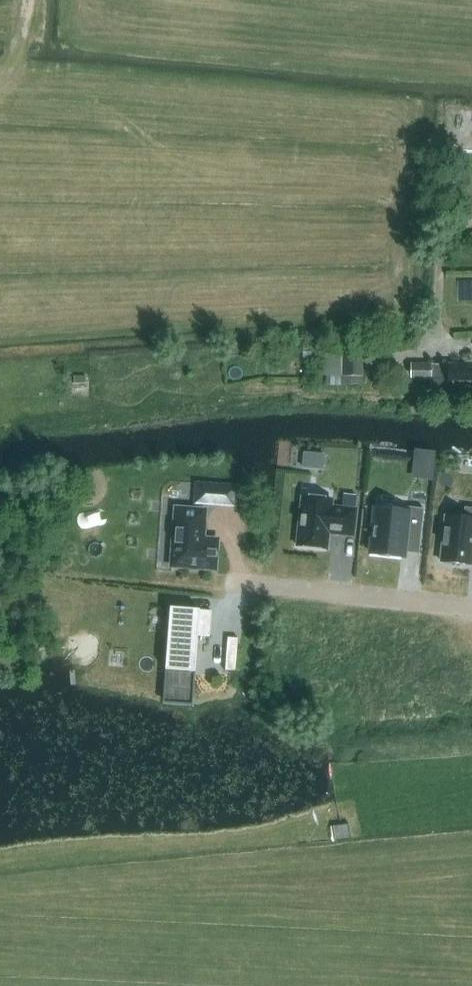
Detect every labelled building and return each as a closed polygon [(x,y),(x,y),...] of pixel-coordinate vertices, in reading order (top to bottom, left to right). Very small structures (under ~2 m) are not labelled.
[(462,131),(471,132),(471,110),(463,109),(462,131)] [(323,375),(326,375),(341,375),(342,351),(324,350),(323,375)] [(361,377),(362,352),(342,351),(341,375),(361,377)] [(411,364),(410,380),(431,380),(430,399),(463,400),(463,390),(471,390),(471,366),(411,364)] [(210,485),(209,504),(220,505),(222,485),(210,485)] [(343,495),(342,509),(354,510),(356,496),(343,495)] [(296,546),(326,549),(328,532),(352,535),(355,510),(354,510),(342,509),(331,507),(332,500),(302,497),(296,546)] [(376,509),(371,554),(402,557),(403,553),(403,547),(419,548),(424,509),(407,507),(406,512),(376,509)] [(464,507),(463,519),(446,517),(441,562),(470,565),(471,551),(471,508),(464,507)] [(204,511),(176,509),(172,566),(215,569),(217,541),(202,539),(204,511)] [(211,611),(169,608),(168,627),(174,627),(169,694),(192,696),(191,706),(193,706),(197,635),(209,636),(211,611)] [(227,637),(224,671),(235,671),(238,638),(227,637)] [(350,824),(333,826),(335,840),(352,838),(350,824)]
